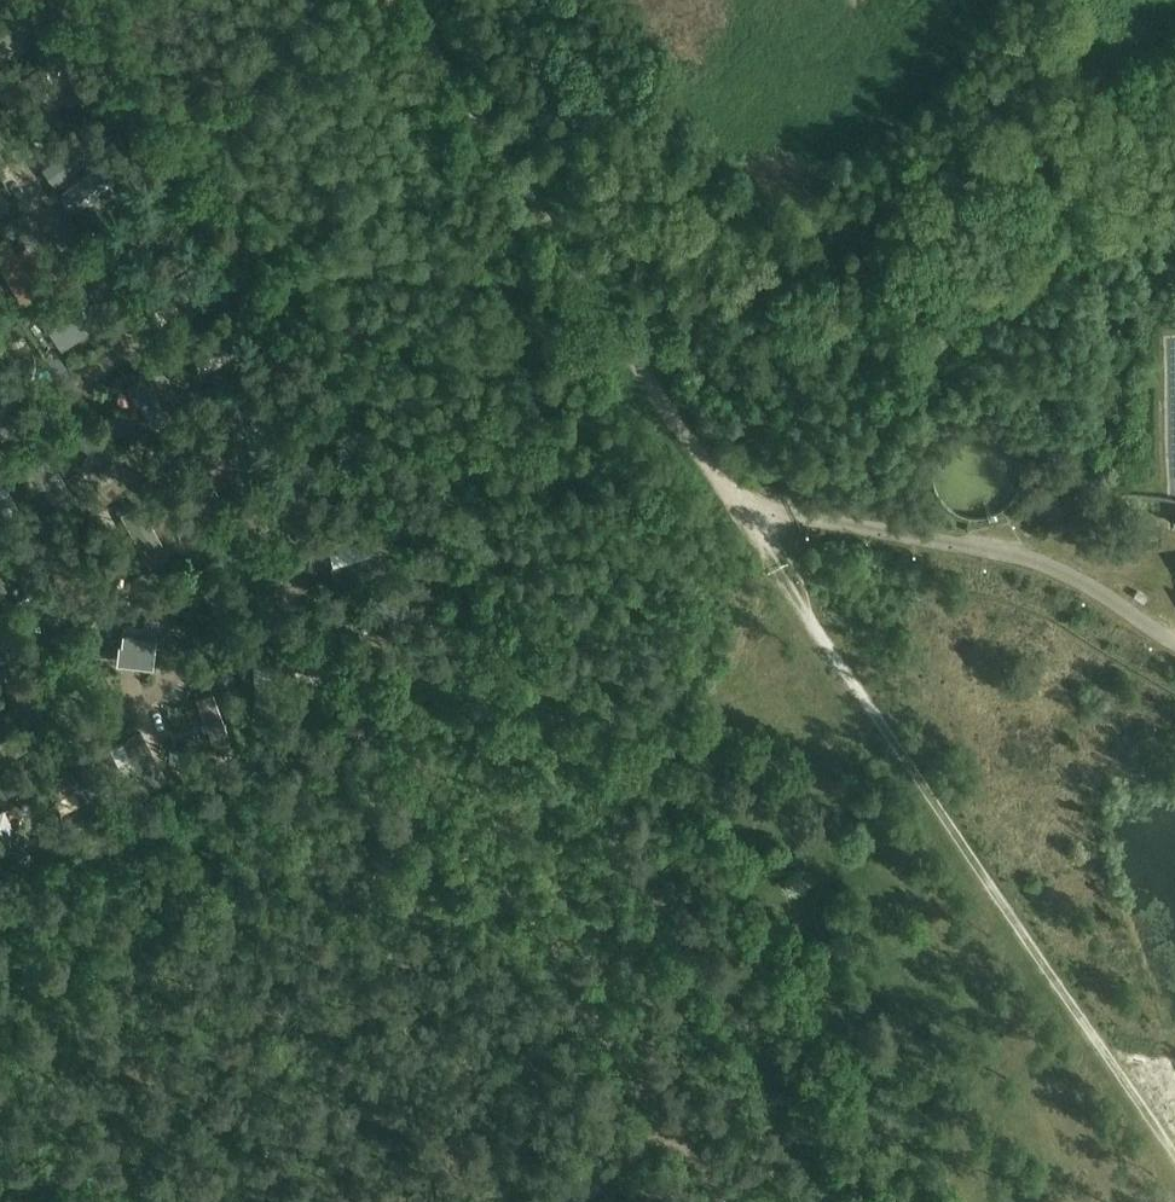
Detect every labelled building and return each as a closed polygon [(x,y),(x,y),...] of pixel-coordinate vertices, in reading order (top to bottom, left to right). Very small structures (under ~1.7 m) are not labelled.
[(78,86),(64,96),(71,107),(86,97),(78,86)] [(50,165),(44,170),(53,183),(92,156),(83,143),(60,159),(54,151),(45,158),(50,165)] [(115,167),(122,178),(132,171),(125,160),(115,167)] [(102,199),(114,191),(109,183),(112,180),(102,166),(63,194),(73,208),(97,192),(102,199)] [(0,244),(0,266),(23,304),(41,293),(33,279),(8,239),(0,244)] [(189,264),(182,253),(172,260),(178,270),(189,264)] [(193,286),(186,273),(185,271),(143,295),(152,310),(177,296),(185,291),(193,286)] [(40,316),(39,317),(50,333),(52,331),(62,346),(97,322),(87,308),(87,307),(86,306),(85,304),(93,299),(84,287),(77,292),(76,292),(40,316)] [(186,347),(194,362),(236,340),(228,324),(186,347)] [(1168,338),(1169,491),(1122,492),(1122,494),(1174,494),(1174,338),(1168,338)] [(0,372),(0,406),(12,401),(11,399),(0,372)] [(153,423),(166,414),(141,377),(127,386),(141,407),(137,410),(144,420),(148,417),(153,423)] [(86,418),(71,428),(87,453),(82,463),(89,472),(96,467),(98,469),(113,460),(86,418)] [(37,490),(50,512),(50,513),(63,506),(62,505),(57,496),(68,490),(68,489),(51,460),(38,467),(43,476),(48,484),(37,490)] [(79,471),(68,479),(78,493),(89,486),(79,471)] [(0,477),(0,503),(8,519),(21,513),(2,476),(0,477)] [(363,515),(349,519),(354,536),(368,532),(363,515)] [(132,568),(142,562),(133,547),(139,543),(130,529),(114,538),(132,568)] [(56,541),(43,548),(48,556),(60,549),(56,541)] [(119,644),(117,662),(153,666),(154,654),(155,648),(156,637),(153,637),(154,628),(158,629),(159,619),(145,618),(144,627),(124,624),(121,644),(119,644)] [(434,634),(438,622),(429,619),(425,631),(434,634)] [(217,673),(224,687),(236,681),(229,667),(217,673)] [(197,698),(211,738),(228,732),(214,692),(197,698)] [(136,777),(142,774),(148,787),(165,778),(141,731),(124,740),(137,765),(132,768),(136,777)] [(170,750),(169,761),(186,762),(186,751),(170,750)] [(43,781),(53,801),(76,789),(91,819),(110,810),(85,760),(43,781)] [(113,788),(110,799),(127,803),(130,792),(113,788)] [(20,847),(13,857),(27,867),(35,857),(20,847)]
